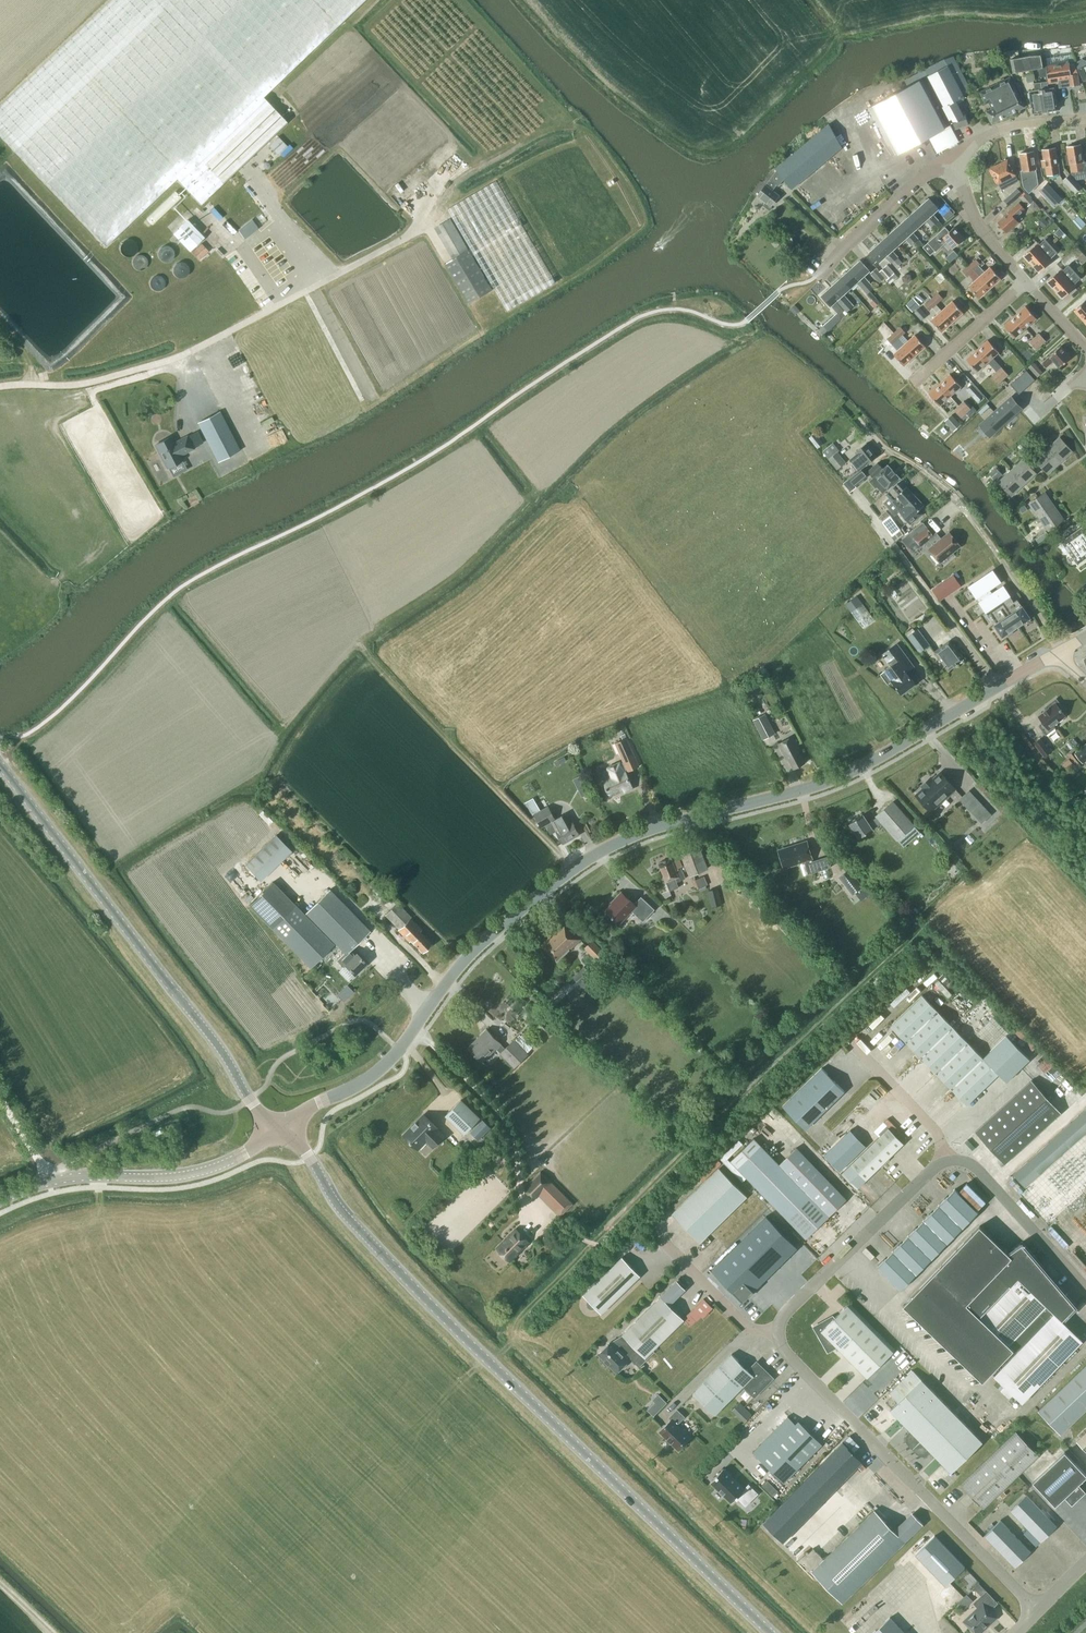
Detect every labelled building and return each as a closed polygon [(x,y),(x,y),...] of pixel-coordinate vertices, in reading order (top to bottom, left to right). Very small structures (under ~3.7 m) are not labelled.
[(287,122),(263,97),(365,0),(111,0),(0,106),(0,136),(106,247),(177,179),(201,204),(287,122)] [(1068,54),(1054,56),(1056,65),(1069,63),(1068,54)] [(956,100),(964,96),(972,91),(953,55),(945,59),(944,58),(923,69),(951,122),(953,122),(956,129),(969,124),(964,112),(962,113),(956,100)] [(1043,67),(1041,55),(1029,56),(1010,60),(1013,73),(1016,73),(1043,67)] [(1085,61),(1082,60),(1078,61),(1077,65),(1079,69),(1084,80),(1085,79),(1085,62),(1085,61)] [(1056,65),(1046,66),(1046,67),(1047,76),(1047,78),(1048,78),(1048,83),(1058,82),(1059,88),(1069,86),(1079,85),(1077,74),(1074,64),(1069,65),(1069,63),(1056,65)] [(949,123),(951,122),(923,69),(904,79),(908,87),(888,98),(870,107),(868,109),(888,147),(890,145),(895,154),(914,145),(950,125),(949,123)] [(1025,107),(1019,95),(1009,76),(979,92),(985,105),(987,104),(990,110),(986,111),(992,123),(1025,107)] [(1033,113),(1045,111),(1041,82),(1034,83),(1035,91),(1029,91),(1033,113)] [(1045,111),(1058,110),(1054,88),(1048,89),(1047,85),(1046,84),(1044,85),(1043,82),(1041,82),(1045,111)] [(792,188),(841,148),(829,123),(775,168),(777,170),(770,179),(777,184),(777,185),(778,186),(784,179),(792,188)] [(271,139),(282,155),(294,146),(282,131),(271,139)] [(1085,177),(1085,179),(1085,161),(1084,161),(1081,144),(1067,146),(1068,155),(1065,155),(1067,165),(1070,164),(1072,172),(1070,173),(1075,178),(1085,177)] [(1047,175),(1060,173),(1058,165),(1059,164),(1056,147),(1042,149),(1044,159),(1041,159),(1042,168),(1046,167),(1047,175)] [(1030,181),(1038,180),(1036,169),(1037,169),(1034,151),(1020,153),(1023,171),(1028,170),(1030,181)] [(990,168),(998,183),(1015,174),(1008,159),(990,168)] [(1082,187),(1070,174),(1063,181),(1075,194),(1082,187)] [(773,190),(777,185),(777,184),(770,179),(766,185),(758,195),(771,205),(779,195),(773,190)] [(496,181),(447,210),(507,311),(555,283),(496,181)] [(1047,183),(1039,190),(1054,206),(1062,198),(1047,183)] [(1022,194),(1017,188),(1003,200),(1008,206),(1022,194)] [(1034,201),(1026,193),(1020,198),(1027,206),(1034,201)] [(932,214),(938,208),(929,198),(919,207),(934,224),(935,223),(936,222),(938,220),(932,214)] [(1004,230),(1006,232),(1019,221),(1015,218),(1025,209),(1020,202),(1010,211),(1009,211),(1004,216),(1005,216),(998,223),(1002,227),(1001,228),(1004,230)] [(932,226),(934,224),(919,207),(910,216),(919,226),(926,219),(932,226)] [(954,215),(952,211),(945,217),(948,220),(954,215)] [(197,231),(181,214),(166,227),(183,245),(197,231)] [(1073,220),(1080,229),(1085,224),(1078,215),(1073,220)] [(912,232),(919,226),(910,216),(900,224),(915,241),(918,238),(912,232)] [(259,227),(252,219),(238,229),(244,238),(259,227)] [(435,228),(453,258),(445,264),(466,300),(468,304),(493,289),(469,249),(451,219),(435,228)] [(912,244),(915,241),(900,224),(890,233),(900,243),(906,237),(912,244)] [(953,249),(965,238),(955,227),(949,231),(945,227),(923,247),(930,255),(935,251),(936,252),(947,242),(953,249)] [(892,250),(900,243),(890,233),(881,242),(900,263),(902,262),(898,257),(898,256),(892,250)] [(122,245),(131,253),(139,244),(129,236),(122,245)] [(1049,248),(1054,243),(1048,236),(1043,241),(1049,248)] [(1043,241),(1039,244),(1038,243),(1036,245),(1024,255),(1032,263),(1045,251),(1049,248),(1043,241)] [(898,265),(900,263),(881,242),(871,251),(880,261),(886,256),(892,262),(893,261),(898,265)] [(165,243),(165,256),(175,256),(175,243),(165,243)] [(1052,259),(1051,257),(1054,254),(1055,254),(1060,249),(1054,243),(1049,248),(1045,251),(1032,263),(1039,271),(1051,261),(1050,260),(1052,259)] [(871,290),(875,286),(864,275),(870,270),(861,259),(851,268),(871,290)] [(991,267),(984,273),(978,266),(981,264),(976,259),(970,265),(974,270),(980,276),(990,288),(1001,278),(991,267)] [(1072,274),(1078,268),(1072,262),(1066,267),(1072,274)] [(885,278),(888,282),(893,278),(894,279),(898,276),(887,264),(879,271),(885,278)] [(967,276),(974,270),(970,265),(963,271),(967,276)] [(1048,281),(1055,289),(1069,277),(1072,274),(1066,267),(1063,270),(1061,269),(1059,270),(1048,281)] [(868,292),(871,290),(851,268),(842,277),(851,287),(858,281),(868,292)] [(880,283),(885,278),(879,271),(876,268),(870,273),(880,283)] [(1076,285),(1074,283),(1078,280),(1084,275),(1078,268),(1072,274),(1075,276),(1071,279),(1069,277),(1055,289),(1063,297),(1075,287),(1074,287),(1076,285)] [(910,274),(905,273),(902,277),(903,282),(908,283),(912,279),(910,274)] [(980,298),(990,288),(980,276),(969,286),(980,298)] [(844,293),(851,287),(842,277),(832,285),(852,307),(854,304),(844,293)] [(848,310),(852,307),(832,285),(823,294),(832,304),(838,299),(848,310)] [(937,304),(943,298),(938,292),(931,298),(937,304)] [(937,304),(931,298),(924,305),(929,311),(933,307),(937,304)] [(838,311),(823,325),(828,330),(829,329),(830,330),(841,319),(850,312),(848,310),(838,299),(832,304),(838,311)] [(1085,319),(1085,300),(1075,310),(1084,321),(1085,319)] [(953,322),(963,312),(953,301),(942,311),(953,322)] [(942,332),(953,322),(942,311),(937,304),(933,307),(939,314),(932,320),(942,332)] [(1026,328),(1037,318),(1027,306),(1016,316),(1026,328)] [(927,315),(920,307),(914,312),(921,320),(927,315)] [(1015,338),(1026,328),(1016,316),(1005,326),(1015,338)] [(824,335),(828,330),(823,325),(819,330),(824,335)] [(915,335),(909,341),(903,334),(906,332),(901,326),(894,332),(899,338),(905,344),(915,356),(926,346),(915,335)] [(892,344),(899,338),(894,332),(887,339),(892,344)] [(1034,337),(1042,345),(1046,341),(1039,333),(1034,337)] [(1036,349),(1042,345),(1034,337),(1029,341),(1036,349)] [(988,362),(999,352),(989,341),(978,350),(988,362)] [(904,366),(915,356),(905,344),(894,354),(904,366)] [(1059,368),(1071,357),(1061,345),(1049,356),(1049,357),(1042,363),(1046,367),(1053,361),(1059,368)] [(978,371),(988,362),(978,350),(967,360),(978,371)] [(1043,372),(1034,362),(1028,367),(1037,377),(1043,372)] [(997,371),(1004,379),(1009,375),(1001,367),(997,371)] [(1019,394),(1035,379),(1027,370),(1010,384),(1019,394)] [(999,384),(1004,379),(997,371),(991,375),(999,384)] [(983,382),(975,373),(970,377),(978,387),(983,382)] [(950,396),(961,386),(951,375),(940,384),(950,396)] [(940,405),(950,396),(940,384),(929,394),(940,405)] [(985,396),(979,389),(972,395),(979,402),(985,396)] [(984,422),(993,432),(1021,408),(1012,397),(984,422)] [(959,405),(966,413),(971,409),(964,401),(959,405)] [(961,417),(966,413),(959,405),(954,409),(961,417)] [(220,411),(199,422),(220,461),(240,450),(220,411)] [(961,424),(952,414),(944,421),(954,431),(961,424)] [(180,455),(193,449),(187,436),(174,443),(171,437),(155,445),(167,468),(183,460),(180,455)] [(1060,462),(1072,451),(1060,437),(1047,448),(1060,462)] [(1028,446),(1024,441),(1017,447),(1022,452),(1028,446)] [(837,469),(846,462),(838,452),(840,450),(833,442),(823,450),(829,458),(828,459),(837,469)] [(867,464),(877,456),(866,443),(857,450),(858,452),(849,459),(858,471),(867,463),(867,464)] [(1048,473),(1060,462),(1047,448),(1035,459),(1048,473)] [(1024,484),(1036,473),(1023,459),(1011,470),(1024,484)] [(887,489),(900,478),(888,465),(883,469),(877,462),(868,471),(873,477),(869,480),(876,488),(878,486),(883,493),(887,489)] [(855,485),(867,476),(861,469),(849,478),(850,479),(855,485)] [(1012,495),(1024,484),(1011,470),(999,482),(1012,495)] [(857,487),(855,485),(850,479),(844,484),(851,492),(857,487)] [(918,510),(924,505),(906,487),(903,490),(897,483),(886,493),(892,499),(895,504),(890,509),(895,514),(898,510),(910,523),(922,514),(918,510)] [(1039,517),(1054,506),(1045,492),(1030,503),(1039,517)] [(1010,498),(1005,502),(1011,508),(1015,503),(1010,498)] [(1048,530),(1064,519),(1054,506),(1039,517),(1048,530)] [(883,518),(892,529),(899,524),(890,513),(883,518)] [(1085,558),(1085,524),(1062,541),(1078,564),(1085,558)] [(921,545),(933,535),(927,528),(915,538),(921,545)] [(900,529),(892,536),(895,541),(904,534),(900,529)] [(1036,539),(1039,543),(1049,536),(1046,531),(1036,539)] [(929,548),(941,562),(961,546),(949,532),(929,548)] [(1014,601),(1003,585),(992,592),(989,589),(1001,582),(993,570),(968,585),(976,598),(979,597),(981,600),(979,602),(986,612),(988,610),(992,616),(990,617),(994,624),(1002,636),(1005,634),(1006,635),(1005,636),(1006,636),(1007,636),(1008,636),(1009,636),(1010,636),(1011,636),(1012,637),(1013,637),(1012,636),(1013,629),(1030,617),(1022,605),(1021,606),(1017,599),(1014,601)] [(932,589),(938,598),(960,584),(954,575),(932,589)] [(859,590),(846,598),(862,625),(875,617),(859,590)] [(930,644),(918,628),(907,636),(919,652),(930,644)] [(948,670),(963,659),(949,640),(934,651),(948,670)] [(901,693),(915,683),(906,672),(914,666),(897,643),(882,654),(891,666),(880,674),(888,684),(892,681),(901,693)] [(1061,710),(1063,709),(1056,699),(1047,706),(1048,708),(1043,711),(1043,712),(1038,716),(1043,722),(1039,725),(1046,734),(1055,727),(1053,725),(1065,716),(1061,710)] [(776,733),(765,713),(753,719),(763,740),(776,733)] [(793,768),(804,762),(797,748),(799,747),(793,736),(778,744),(784,755),(786,754),(793,768)] [(1051,751),(1041,737),(1033,743),(1044,757),(1051,751)] [(628,771),(639,766),(627,738),(615,743),(623,761),(608,768),(608,769),(598,774),(597,776),(600,782),(602,783),(604,782),(610,794),(623,788),(624,791),(633,787),(626,772),(624,773),(623,770),(627,769),(628,771)] [(1085,761),(1085,743),(1075,753),(1083,763),(1085,761)] [(1069,758),(1062,764),(1068,771),(1075,765),(1069,758)] [(941,772),(932,780),(930,778),(931,780),(924,786),(923,784),(922,785),(924,787),(916,795),(931,811),(955,788),(941,772)] [(590,793),(581,775),(574,779),(582,796),(590,793)] [(991,814),(982,804),(969,791),(960,799),(982,823),(991,814)] [(534,814),(541,810),(533,797),(525,802),(533,815),(534,814)] [(897,840),(914,825),(893,801),(876,816),(877,817),(869,823),(863,814),(849,823),(859,838),(873,829),(882,823),(897,840)] [(566,813),(561,816),(555,819),(548,806),(541,810),(534,814),(542,827),(545,825),(551,834),(556,831),(563,844),(580,834),(572,821),(571,822),(566,813)] [(276,828),(246,860),(263,876),(293,843),(276,828)] [(819,871),(816,860),(813,861),(807,842),(778,851),(783,867),(806,860),(810,874),(819,871)] [(690,875),(708,868),(700,846),(681,854),(685,864),(682,866),(678,855),(658,863),(666,881),(670,890),(679,887),(675,878),(676,877),(678,881),(685,878),(683,872),(688,870),(690,875)] [(819,871),(831,867),(828,856),(816,860),(819,871)] [(863,886),(849,869),(838,877),(852,895),(863,886)] [(704,872),(697,877),(701,884),(708,879),(704,872)] [(742,893),(748,900),(754,895),(748,888),(742,893)] [(343,966),(345,965),(354,975),(366,963),(356,953),(352,957),(348,952),(370,931),(329,889),(305,913),(344,953),(337,960),(343,966)] [(721,905),(717,890),(709,892),(713,907),(721,905)] [(643,922),(655,909),(641,896),(634,904),(621,892),(615,899),(615,900),(605,910),(620,924),(632,911),(643,922)] [(422,952),(431,944),(419,932),(421,930),(410,917),(397,903),(385,915),(399,929),(398,930),(409,942),(410,940),(422,952)] [(310,967),(333,944),(295,905),(272,928),(310,967)] [(558,961),(580,939),(564,923),(541,945),(558,961)] [(609,956),(593,939),(584,948),(600,964),(609,956)] [(585,990),(597,980),(585,967),(573,977),(585,990)] [(906,1042),(938,1011),(922,995),(890,1026),(906,1042)] [(921,1057),(953,1027),(938,1011),(906,1042),(921,1057)] [(936,1073),(968,1042),(953,1027),(921,1057),(936,1073)] [(515,1067),(528,1054),(514,1040),(506,1048),(501,1043),(487,1029),(468,1048),(482,1061),(496,1048),(501,1053),(515,1067)] [(951,1089),(983,1058),(968,1042),(936,1073),(951,1089)] [(983,1058),(951,1089),(967,1104),(998,1074),(983,1058)] [(782,1106),(805,1130),(845,1091),(822,1068),(782,1106)] [(1005,1164),(1061,1112),(1032,1080),(975,1131),(1005,1164)] [(445,1116),(464,1134),(480,1118),(460,1100),(445,1116)] [(1025,1187),(1085,1132),(1085,1108),(1013,1173),(1025,1187)] [(426,1141),(433,1147),(444,1136),(437,1129),(438,1129),(423,1114),(403,1135),(418,1149),(426,1141)] [(489,1129),(483,1122),(472,1133),(478,1140),(489,1129)] [(865,1150),(880,1166),(904,1143),(888,1128),(865,1150)] [(850,1130),(824,1155),(840,1171),(866,1145),(850,1130)] [(779,1165),(754,1138),(731,1161),(807,1238),(847,1199),(796,1148),(779,1165)] [(856,1190),(880,1166),(865,1150),(841,1174),(856,1190)] [(700,1242),(747,1196),(720,1168),(673,1214),(700,1242)] [(540,1195),(540,1196),(560,1216),(573,1203),(541,1171),(526,1186),(526,1190),(532,1197),(537,1198),(540,1195)] [(963,1228),(978,1212),(955,1189),(939,1204),(963,1228)] [(947,1243),(963,1228),(939,1204),(924,1220),(947,1243)] [(756,1226),(787,1258),(797,1247),(767,1216),(756,1226)] [(932,1258),(947,1243),(924,1220),(909,1235),(932,1258)] [(756,1226),(745,1237),(776,1269),(787,1258),(756,1226)] [(980,1226),(903,1305),(982,1382),(1014,1349),(1017,1352),(994,1376),(998,1380),(1014,1395),(1022,1403),(1083,1340),(1061,1319),(1074,1305),(1022,1244),(1008,1253),(980,1226)] [(505,1257),(509,1261),(529,1242),(515,1229),(496,1248),(500,1252),(500,1254),(501,1256),(502,1257),(503,1257),(505,1257)] [(917,1274),(932,1258),(909,1235),(893,1251),(917,1274)] [(776,1269),(745,1237),(734,1248),(765,1279),(776,1269)] [(765,1279),(734,1248),(715,1267),(735,1288),(733,1291),(743,1301),(765,1279)] [(901,1289),(917,1274),(893,1251),(878,1266),(901,1289)] [(602,1313),(641,1275),(623,1257),(583,1295),(589,1301),(588,1303),(589,1306),(590,1307),(593,1308),(595,1307),(602,1313)] [(678,1280),(662,1296),(671,1306),(687,1290),(678,1280)] [(611,1341),(599,1354),(617,1372),(631,1358),(638,1365),(654,1350),(685,1319),(671,1306),(662,1296),(623,1334),(624,1336),(615,1345),(611,1341)] [(713,1308),(704,1298),(684,1317),(691,1325),(701,1316),(703,1318),(713,1308)] [(837,1346),(867,1377),(894,1351),(848,1305),(831,1321),(829,1319),(815,1327),(828,1351),(837,1346)] [(716,1415),(744,1386),(755,1396),(773,1378),(760,1364),(751,1373),(732,1354),(693,1393),(716,1415)] [(1085,1410),(1085,1365),(1038,1410),(1061,1434),(1085,1410)] [(983,1442),(922,1379),(913,1370),(889,1392),(892,1396),(886,1402),(892,1408),(890,1410),(911,1431),(909,1433),(908,1434),(907,1435),(907,1437),(907,1439),(907,1441),(908,1442),(909,1444),(918,1453),(919,1454),(921,1455),(922,1455),(924,1455),(925,1455),(926,1455),(927,1454),(928,1453),(931,1451),(951,1472),(983,1442)] [(658,1393),(652,1399),(655,1402),(661,1408),(667,1402),(658,1393)] [(741,1398),(733,1407),(746,1419),(754,1410),(741,1398)] [(691,1437),(676,1423),(684,1415),(677,1409),(669,1417),(672,1420),(660,1432),(679,1450),(691,1437)] [(822,1443),(799,1421),(761,1460),(784,1482),(822,1443)] [(1039,1455),(1018,1433),(1017,1431),(961,1484),(983,1508),(1039,1455)] [(1077,1442),(1085,1451),(1085,1433),(1077,1442)] [(1064,1497),(1072,1505),(1085,1492),(1078,1484),(1085,1477),(1085,1474),(1065,1452),(1033,1482),(1055,1505),(1064,1497)] [(838,1486),(818,1467),(764,1523),(783,1542),(838,1486)] [(725,1469),(712,1483),(732,1502),(737,1497),(746,1506),(758,1493),(749,1484),(745,1488),(725,1469)] [(778,1491),(774,1488),(769,1492),(773,1496),(778,1491)] [(1011,1510),(1041,1541),(1057,1526),(1026,1495),(1011,1510)] [(900,1536),(896,1532),(875,1510),(825,1559),(814,1548),(809,1553),(805,1552),(799,1558),(799,1562),(815,1579),(820,1579),(843,1603),(906,1541),(900,1536)] [(1032,1551),(1018,1538),(1001,1520),(985,1535),(1016,1567),(1032,1551)] [(915,1554),(946,1585),(965,1567),(935,1535),(915,1554)] [(973,1587),(981,1595),(986,1590),(979,1582),(973,1587)] [(996,1617),(990,1610),(997,1603),(987,1591),(975,1603),(979,1608),(965,1621),(977,1632),(979,1632),(985,1628),(987,1628),(989,1625),(989,1624),(996,1617)] [(890,1617),(874,1632),(905,1632),(890,1617)]
